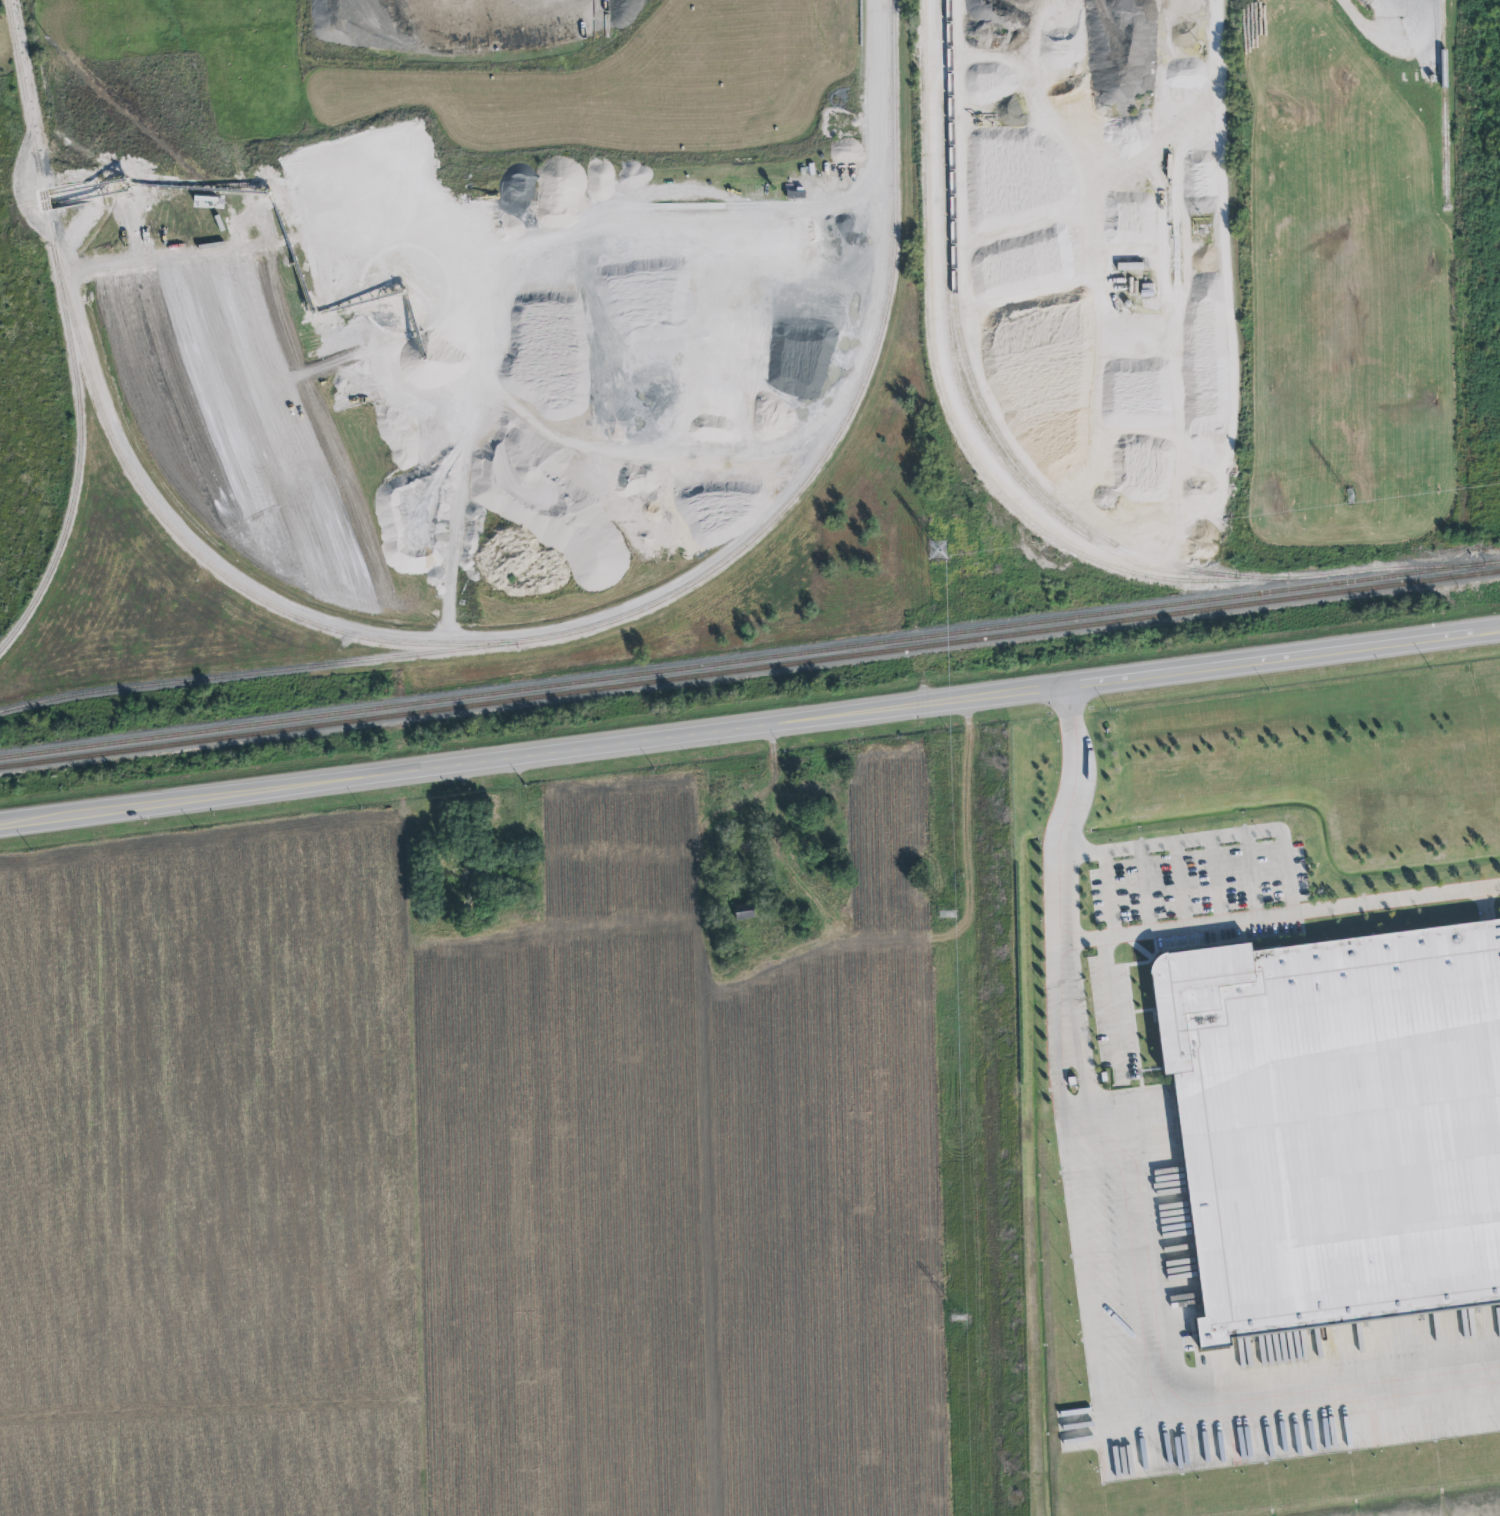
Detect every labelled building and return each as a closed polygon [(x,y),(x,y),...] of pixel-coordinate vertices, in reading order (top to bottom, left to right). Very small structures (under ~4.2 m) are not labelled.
[(734,907),(737,922),(756,918),(753,903),(734,907)] [(1251,950),(1247,941),(1168,950),(1166,947),(1161,948),(1154,954),(1148,962),(1148,970),(1162,1074),(1172,1073),(1203,1314),(1194,1315),(1197,1347),(1229,1342),(1228,1333),(1499,1297),(1499,918),(1251,950)] [(1499,1418),(1499,1399),(1482,1398),(1482,1417),(1499,1418)]
